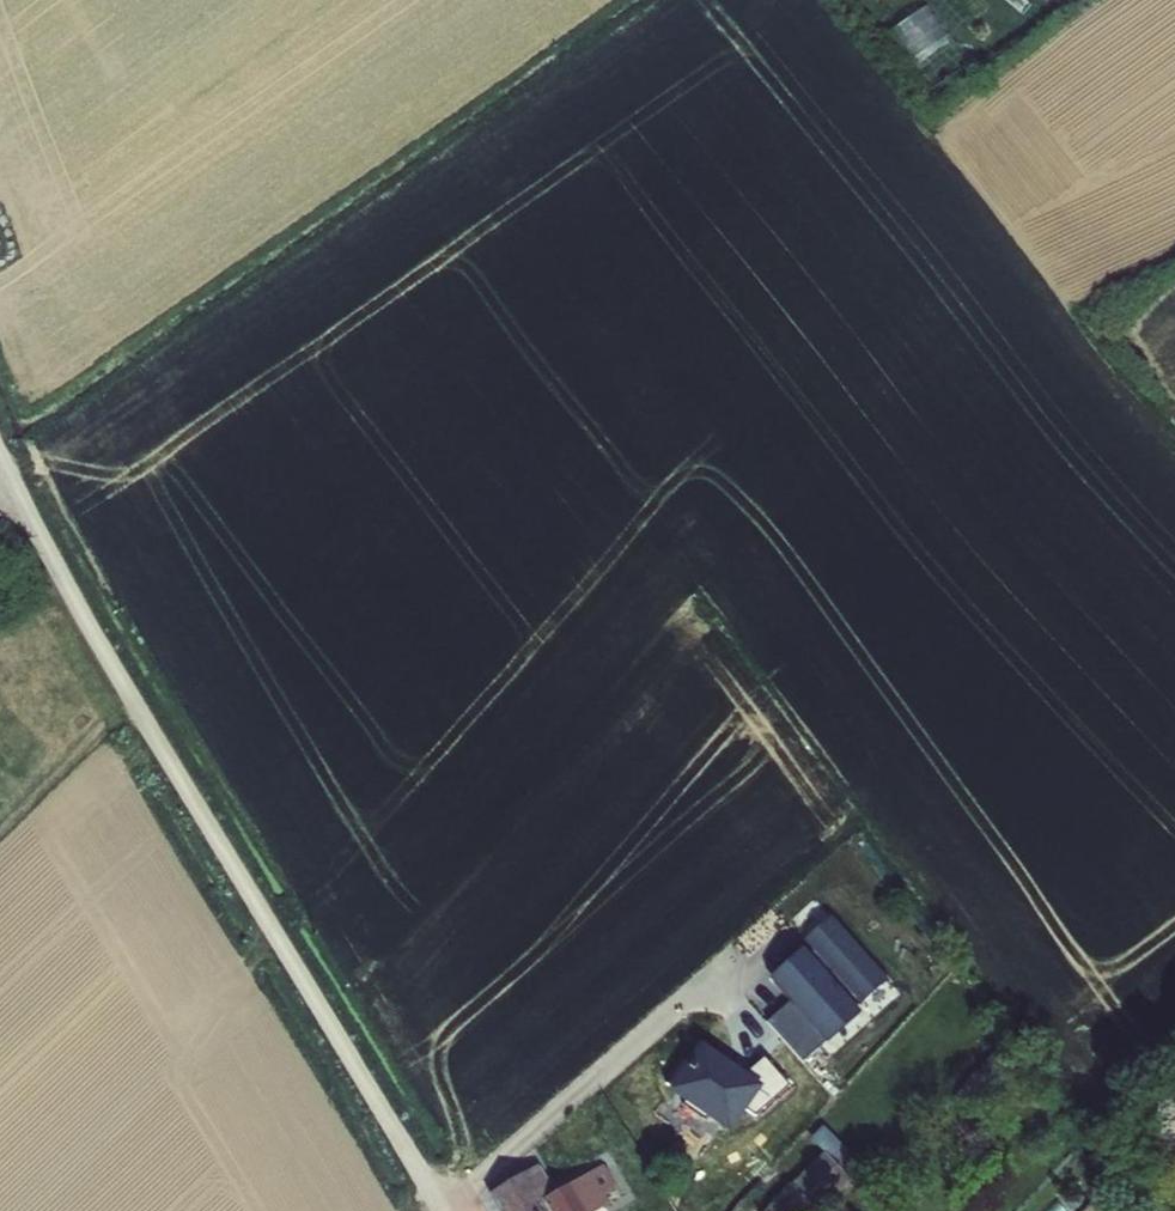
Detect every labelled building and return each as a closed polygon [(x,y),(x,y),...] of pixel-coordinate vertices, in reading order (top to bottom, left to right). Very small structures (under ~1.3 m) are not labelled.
[(794,1003),(772,1023),(808,1062),(887,991),(822,920),(765,971),(794,1003)] [(742,1077),(689,1049),(664,1096),(732,1131),(744,1107),(758,1111),(788,1090),(763,1061),(742,1077)] [(865,1167),(824,1125),(811,1137),(824,1150),(761,1210),(820,1210),(865,1167)] [(609,1201),(604,1192),(616,1185),(602,1161),(554,1190),(537,1163),(489,1193),(500,1210),(592,1210),(609,1201)]
